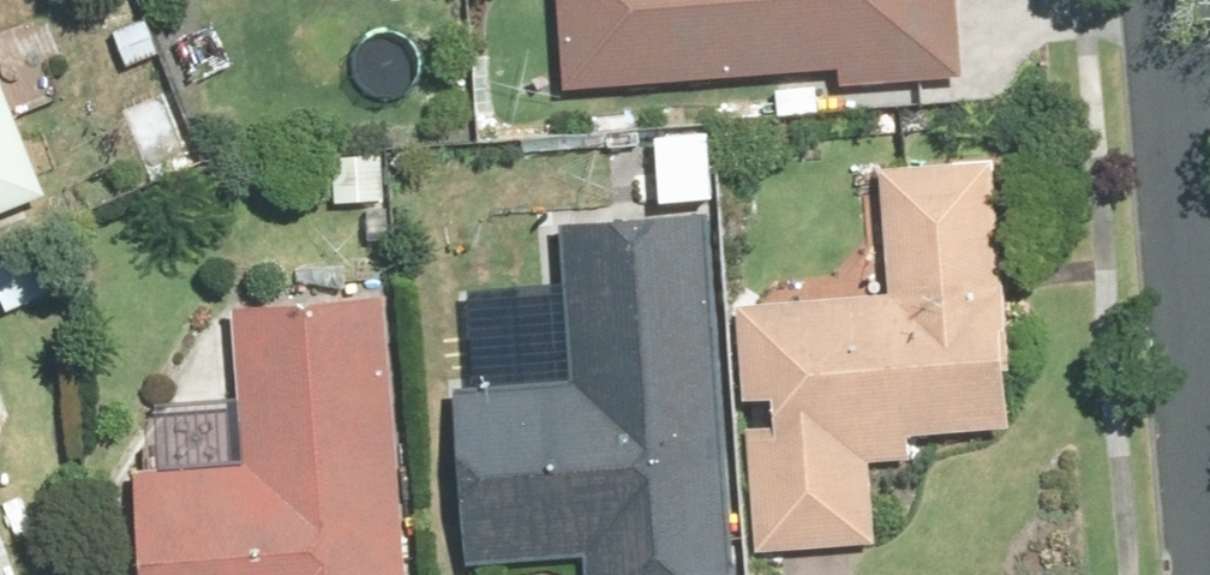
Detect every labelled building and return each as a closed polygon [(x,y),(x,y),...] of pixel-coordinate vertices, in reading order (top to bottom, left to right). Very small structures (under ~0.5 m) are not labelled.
[(575,86),(854,65),(856,79),(974,71),(969,0),(568,0),(575,86)] [(24,203),(59,189),(28,112),(0,49),(0,213),(24,203)] [(783,86),(785,111),(828,107),(826,82),(783,86)] [(167,136),(184,176),(215,160),(197,123),(167,136)] [(686,171),(717,172),(716,129),(685,131),(686,171)] [(343,157),(348,200),(393,196),(388,151),(343,157)] [(1019,288),(1017,263),(1008,155),(897,163),(899,188),(907,293),(761,304),(748,306),(757,398),(787,397),(789,424),(756,427),(766,546),(788,545),(856,539),(883,536),(878,458),(924,453),(921,430),(1030,422),(1019,288)] [(749,569),(719,211),(571,222),(585,377),(468,387),(483,564),(603,554),(604,574),(682,574),(749,569)] [(393,293),(240,308),(254,459),(147,470),(151,511),(156,574),(417,574),(393,293)] [(0,540),(0,574),(14,574),(0,540)]
